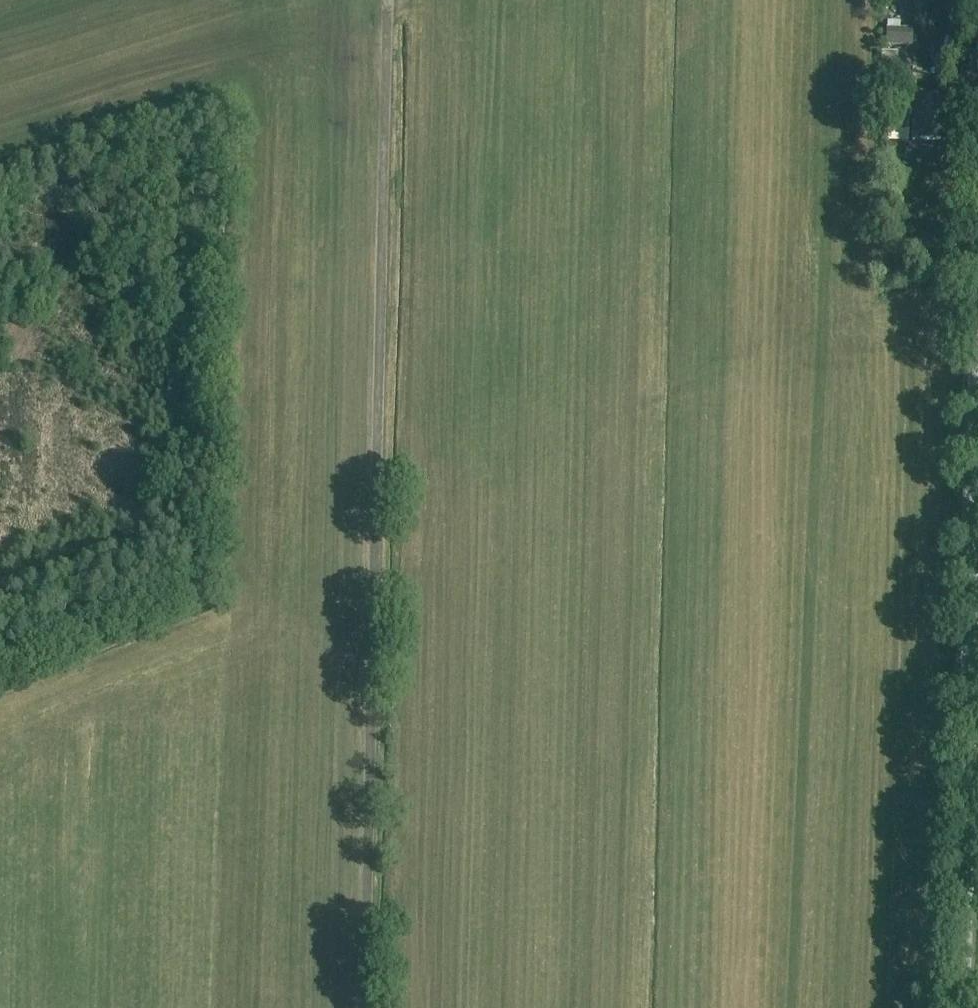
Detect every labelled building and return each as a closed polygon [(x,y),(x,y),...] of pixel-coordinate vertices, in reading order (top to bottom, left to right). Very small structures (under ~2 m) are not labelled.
[(887,29),(886,47),(913,48),(913,30),(887,29)] [(888,103),(888,118),(903,118),(903,86),(905,86),(905,63),(881,63),(881,103),(888,103)] [(946,117),(946,100),(914,99),(912,141),(940,142),(941,117),(946,117)]
